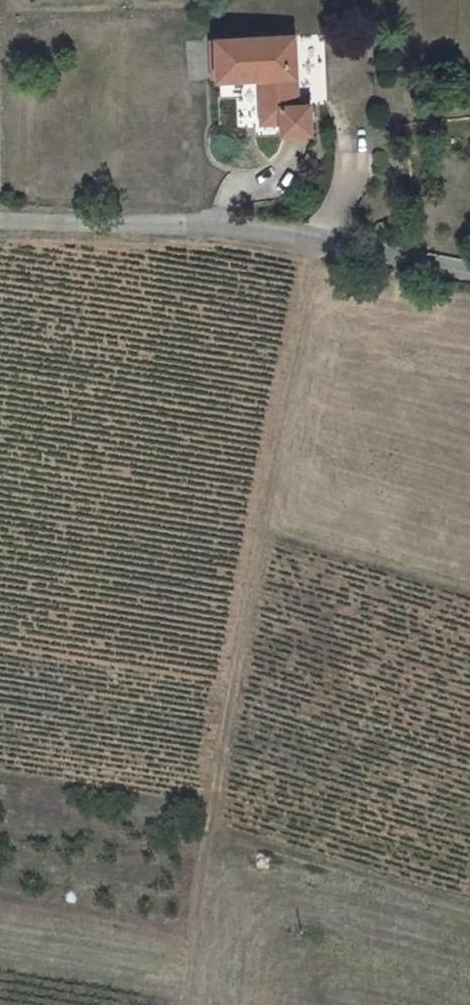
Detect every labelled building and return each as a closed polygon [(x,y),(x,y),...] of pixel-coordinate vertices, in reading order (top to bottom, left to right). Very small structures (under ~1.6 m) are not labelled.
[(204,82),(248,81),(249,126),(269,127),(269,137),(296,137),(296,108),(283,108),(282,40),(203,41),(204,82)]
